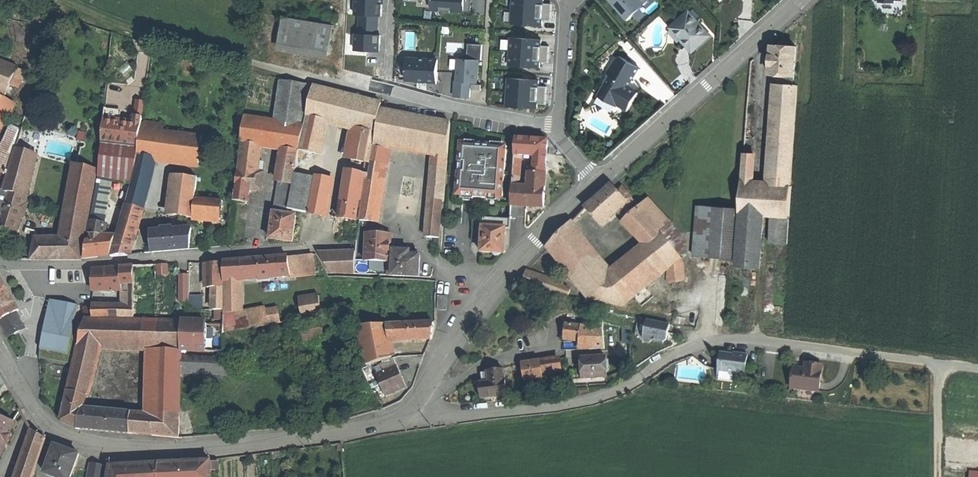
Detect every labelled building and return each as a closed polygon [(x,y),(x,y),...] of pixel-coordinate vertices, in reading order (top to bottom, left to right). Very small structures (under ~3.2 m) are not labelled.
[(381,16),(382,0),(355,0),(355,15),(358,15),(379,16),(381,16)] [(431,11),(439,11),(439,12),(450,13),(450,12),(469,13),(470,6),(466,6),(467,0),(431,0),(431,11)] [(510,24),(540,26),(541,20),(549,21),(550,4),(542,4),(542,0),(511,0),(510,24)] [(625,20),(648,0),(608,0),(625,20)] [(700,44),(708,37),(687,13),(671,27),(683,41),(684,45),(690,53),(700,44)] [(335,57),(339,23),(287,15),(283,49),(335,57)] [(379,16),(358,15),(358,33),(378,34),(379,16)] [(355,32),(354,50),(379,51),(380,34),(378,34),(358,33),(355,32)] [(540,40),(509,38),(508,67),(539,68),(539,62),(547,63),(547,46),(539,46),(540,40)] [(780,75),(793,76),(795,47),(783,47),(770,46),(768,74),(780,75)] [(628,86),(638,68),(619,57),(613,59),(599,84),(603,86),(597,96),(614,106),(615,105),(626,111),(632,101),(637,91),(628,86)] [(436,60),(406,59),(405,80),(419,81),(425,81),(425,83),(435,84),(436,60)] [(477,60),(457,59),(455,82),(454,82),(453,97),(463,98),(468,98),(469,83),(475,84),(477,60)] [(7,94),(11,84),(18,69),(0,61),(0,91),(7,94)] [(26,72),(18,69),(11,84),(18,88),(26,72)] [(779,85),(792,86),(793,76),(780,75),(779,85)] [(507,79),(505,107),(536,109),(536,104),(544,105),(545,87),(537,86),(537,80),(507,79)] [(777,107),(795,109),(796,86),(792,86),(779,85),(777,107)] [(313,87),(307,115),(326,120),(365,130),(377,133),(381,110),(382,103),(313,87)] [(4,98),(0,105),(0,129),(15,104),(4,98)] [(146,110),(146,99),(137,98),(137,110),(146,110)] [(777,116),(794,117),(795,109),(777,107),(777,116)] [(441,238),(444,201),(445,201),(451,123),(381,110),(377,133),(376,140),(434,151),(433,166),(431,183),(427,237),(441,238)] [(326,120),(307,115),(305,126),(299,150),(319,154),(326,120)] [(772,186),(789,187),(794,117),(777,116),(772,186)] [(270,145),(274,121),(245,117),(241,141),(270,145)] [(141,134),(142,124),(135,123),(104,120),(103,129),(120,131),(141,134)] [(305,126),(274,121),(270,145),(270,146),(284,148),(299,150),(305,126)] [(131,185),(146,188),(154,158),(200,164),(203,138),(162,132),(163,126),(142,123),(142,124),(141,134),(139,147),(137,160),(131,185)] [(119,145),(120,131),(103,129),(102,143),(119,145)] [(376,140),(377,133),(365,130),(361,137),(376,140)] [(120,131),(119,145),(139,147),(141,134),(120,131)] [(375,146),(376,140),(361,137),(355,146),(374,149),(375,146)] [(515,138),(514,158),(520,158),(533,159),(534,156),(546,156),(547,140),(515,138)] [(238,169),(259,171),(262,145),(241,141),(238,169)] [(114,177),(113,183),(131,185),(137,160),(139,147),(119,145),(102,143),(100,175),(114,177)] [(489,195),(504,196),(507,149),(492,148),(492,144),(476,143),(476,147),(460,146),(457,192),(468,193),(474,194),(474,197),(488,198),(489,195)] [(372,162),(374,149),(355,146),(352,160),(372,163),(372,162)] [(372,162),(386,164),(388,149),(375,146),(374,149),(372,162)] [(295,174),(299,150),(284,148),(279,181),(282,182),(293,184),(295,174)] [(11,164),(34,171),(38,156),(16,150),(11,164)] [(741,184),(753,185),(752,154),(743,153),(741,184)] [(534,156),(533,159),(532,181),(539,182),(545,182),(546,156),(534,156)] [(386,164),(372,162),(372,163),(370,174),(369,180),(367,180),(360,220),(375,221),(381,183),(383,184),(386,164)] [(27,198),(34,171),(11,164),(3,191),(27,198)] [(62,240),(58,259),(82,260),(98,171),(75,166),(62,240)] [(260,171),(259,171),(238,169),(234,201),(247,203),(249,190),(258,190),(260,171)] [(362,201),(366,180),(367,180),(369,180),(370,174),(347,170),(343,199),(340,217),(356,220),(358,208),(361,208),(362,201)] [(289,210),(310,213),(316,178),(295,174),(293,184),(290,203),(289,207),(289,210)] [(114,177),(100,175),(99,178),(100,178),(91,224),(105,226),(113,183),(114,177)] [(189,217),(194,217),(196,198),(198,178),(179,176),(174,215),(189,217)] [(316,178),(310,213),(321,215),(328,180),(316,178)] [(290,203),(293,184),(282,182),(278,201),(290,203)] [(770,215),(789,217),(791,187),(789,187),(772,186),(753,185),(741,184),(739,213),(759,214),(770,215)] [(131,185),(124,211),(138,215),(146,188),(131,185)] [(619,209),(625,204),(616,193),(610,187),(597,198),(585,209),(601,226),(619,209)] [(525,189),(515,188),(513,188),(511,207),(515,207),(524,207),(525,189)] [(616,193),(625,204),(631,199),(621,188),(616,193)] [(543,208),(544,190),(539,190),(525,189),(524,207),(533,208),(543,208)] [(27,198),(3,191),(1,190),(0,194),(0,215),(1,215),(0,221),(0,229),(16,234),(27,198)] [(223,201),(196,198),(194,217),(221,220),(223,201)] [(652,225),(662,236),(671,228),(648,201),(638,209),(647,219),(652,225)] [(627,219),(638,209),(636,208),(635,209),(633,207),(630,210),(625,204),(619,209),(627,219)] [(279,213),(288,215),(289,210),(289,207),(280,206),(279,213)] [(738,209),(697,206),(693,256),(734,259),(738,209)] [(649,247),(662,236),(652,225),(642,233),(637,227),(647,219),(638,209),(627,219),(624,222),(647,248),(648,246),(649,247)] [(138,215),(124,211),(112,257),(126,256),(131,240),(138,215)] [(296,215),(288,215),(279,213),(274,213),(271,239),(283,240),(293,242),(296,215)] [(755,267),(759,214),(739,213),(736,266),(755,267)] [(787,245),(789,217),(770,215),(768,244),(787,245)] [(511,222),(511,221),(485,219),(484,227),(502,228),(502,221),(511,222)] [(642,233),(652,225),(647,219),(637,227),(642,233)] [(103,238),(105,226),(91,224),(86,250),(85,258),(100,257),(111,256),(116,239),(103,238)] [(506,228),(502,228),(484,227),(482,252),(488,253),(494,253),(494,254),(496,256),(500,257),(502,254),(504,254),(506,228)] [(172,251),(190,249),(192,229),(152,232),(153,252),(172,251)] [(622,306),(624,304),(606,280),(565,230),(551,245),(592,298),(622,306)] [(391,262),(391,254),(392,234),(378,234),(368,233),(366,261),(391,262)] [(667,270),(680,259),(662,236),(649,247),(667,270)] [(40,259),(58,259),(62,240),(35,239),(31,259),(40,259)] [(614,274),(632,297),(667,270),(649,247),(648,246),(647,248),(614,274)] [(393,276),(420,277),(420,266),(421,256),(410,255),(411,251),(395,250),(394,254),(393,276)] [(356,252),(320,254),(331,273),(356,274),(356,252)] [(313,254),(287,257),(290,275),(290,277),(315,274),(313,254)] [(290,275),(287,257),(264,258),(243,260),(244,279),(290,275)] [(680,259),(667,270),(666,283),(681,281),(680,259)] [(240,280),(238,261),(225,263),(225,282),(240,280)] [(158,263),(159,275),(171,274),(170,262),(158,263)] [(180,264),(180,301),(190,300),(191,263),(180,264)] [(215,288),(224,288),(223,263),(216,263),(208,263),(208,288),(215,288)] [(123,285),(134,284),(134,267),(112,268),(95,270),(94,291),(103,292),(123,290),(123,285)] [(606,280),(624,304),(632,297),(614,274),(606,280)] [(16,312),(20,310),(0,276),(0,322),(1,321),(16,312)] [(241,313),(240,280),(225,282),(225,288),(225,310),(225,318),(241,313)] [(134,307),(134,284),(123,285),(123,290),(123,306),(134,307)] [(215,310),(225,310),(225,288),(224,288),(215,288),(215,310)] [(193,294),(194,308),(212,307),(212,303),(207,303),(207,294),(193,294)] [(301,309),(303,319),(322,316),(319,295),(299,298),(301,309)] [(447,296),(439,296),(439,310),(447,310),(447,296)] [(44,332),(39,358),(73,364),(79,329),(73,328),(77,305),(49,300),(44,332)] [(134,318),(134,307),(123,306),(94,306),(93,317),(134,318)] [(241,313),(225,318),(225,324),(225,335),(269,326),(266,310),(266,307),(241,313)] [(266,310),(269,326),(281,323),(279,308),(266,310)] [(303,319),(301,309),(290,311),(292,321),(303,319)] [(215,324),(225,324),(225,318),(225,310),(215,310),(215,324)] [(25,328),(16,312),(1,321),(10,337),(25,328)] [(602,316),(592,315),(591,325),(603,327),(602,319),(602,316)] [(78,347),(101,348),(159,350),(182,351),(182,321),(85,318),(78,347)] [(670,325),(648,320),(644,339),(646,343),(649,343),(653,340),(658,341),(663,342),(667,340),(670,325)] [(304,337),(323,333),(321,322),(302,326),(304,337)] [(434,322),(400,324),(401,341),(404,342),(430,339),(431,339),(432,332),(434,322)] [(586,340),(588,326),(565,323),(564,338),(570,338),(580,340),(586,340)] [(225,335),(225,324),(215,324),(201,324),(183,324),(182,352),(225,352),(225,335)] [(392,358),(392,353),(390,340),(388,324),(356,326),(367,365),(392,358)] [(401,341),(400,324),(388,324),(390,340),(401,341)] [(603,328),(588,326),(586,340),(580,340),(579,349),(604,347),(603,328)] [(94,385),(101,348),(78,347),(74,365),(65,406),(83,408),(85,408),(94,385)] [(180,438),(181,366),(182,356),(182,351),(159,350),(155,415),(154,436),(180,438)] [(403,350),(392,353),(392,358),(392,359),(402,356),(404,355),(403,350)] [(744,381),(747,355),(736,354),(736,356),(729,355),(719,354),(717,372),(733,374),(732,380),(744,381)] [(583,377),(607,376),(606,355),(582,356),(582,365),(583,377)] [(227,358),(182,356),(181,366),(227,367),(227,358)] [(559,370),(560,370),(558,357),(541,360),(543,373),(559,370)] [(387,372),(398,367),(395,358),(383,363),(387,372)] [(543,373),(541,360),(532,361),(522,363),(525,381),(543,378),(543,373)] [(819,392),(822,366),(813,365),(806,364),(805,370),(794,369),(791,388),(819,392)] [(407,388),(398,367),(387,372),(377,376),(385,397),(396,392),(407,388)] [(560,370),(559,370),(561,386),(571,385),(568,369),(560,370)] [(480,383),(482,399),(508,395),(506,379),(505,380),(504,370),(494,371),(488,372),(489,382),(480,383)] [(77,429),(83,408),(65,406),(62,420),(77,429)] [(85,408),(83,408),(77,429),(108,432),(131,434),(132,413),(85,408)] [(155,415),(132,413),(131,434),(154,436),(155,415)] [(14,421),(4,417),(0,415),(0,454),(14,421)] [(47,438),(33,431),(17,476),(33,476),(47,438)] [(57,446),(47,473),(58,476),(72,476),(80,454),(68,450),(57,446)] [(212,462),(212,460),(184,462),(159,463),(159,476),(212,476),(212,470),(212,462)] [(108,466),(93,463),(91,476),(106,476),(108,466)] [(159,463),(111,466),(109,476),(159,476),(159,463)]
